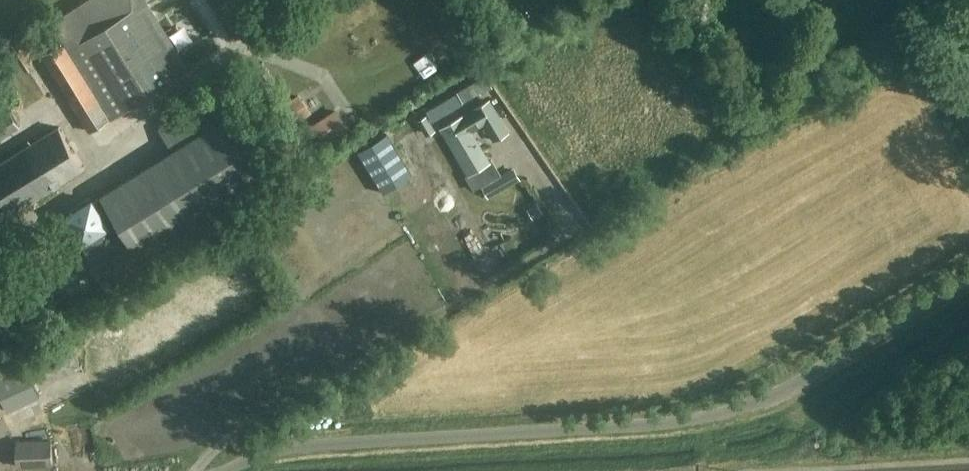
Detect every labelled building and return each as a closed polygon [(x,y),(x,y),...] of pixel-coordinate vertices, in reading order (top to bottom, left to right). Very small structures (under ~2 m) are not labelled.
[(62,42),(42,55),(89,131),(188,69),(146,1),(146,0),(85,0),(51,22),(62,42)] [(28,54),(40,44),(31,34),(19,44),(28,54)] [(486,74),(457,91),(463,101),(480,91),(481,92),(493,86),(486,74)] [(228,85),(160,129),(172,149),(100,194),(105,202),(100,206),(79,207),(70,224),(111,291),(289,178),(228,85)] [(300,93),(280,106),(293,125),(312,112),(300,93)] [(488,162),(471,133),(484,125),(494,141),(510,132),(490,99),(461,117),(443,128),(469,173),(488,162)] [(331,141),(355,124),(341,105),(317,123),(331,141)] [(85,167),(59,126),(0,163),(0,220),(85,167)] [(481,186),(488,198),(521,179),(514,167),(481,186)] [(40,395),(19,355),(0,365),(0,396),(7,411),(40,395)] [(17,466),(52,465),(51,440),(16,441),(17,466)]
